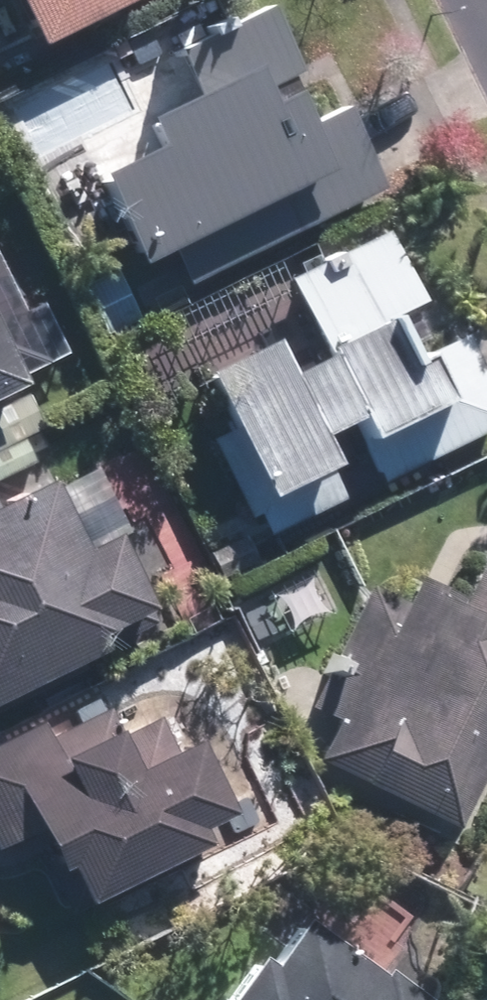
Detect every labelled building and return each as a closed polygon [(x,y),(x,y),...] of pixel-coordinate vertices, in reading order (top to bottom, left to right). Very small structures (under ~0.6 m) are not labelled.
[(50,44),(140,0),(27,0),(50,44)] [(320,122),(297,75),(310,70),(278,5),(237,24),(233,16),(212,28),(216,35),(185,50),(207,94),(158,117),(172,147),(110,174),(152,264),(180,251),(197,284),(390,186),(356,104),(320,122)] [(388,482),(486,433),(486,365),(472,334),(429,356),(407,312),(432,300),(398,229),(295,279),(333,357),(301,373),(285,340),(218,373),(279,497),(347,462),(333,434),(358,421),(388,482)] [(0,314),(0,400),(34,383),(0,314)] [(34,433),(21,403),(0,413),(0,450),(34,433)] [(0,451),(0,479),(40,461),(28,437),(0,451)] [(116,648),(115,646),(163,622),(156,608),(164,604),(127,531),(94,548),(60,479),(4,507),(0,498),(0,706),(116,648)] [(212,550),(224,577),(262,561),(250,534),(212,550)] [(470,596),(418,570),(404,598),(378,584),(317,706),(345,720),(325,759),(464,827),(486,781),(486,562),(470,596)] [(79,709),(85,723),(107,713),(101,699),(79,709)] [(116,708),(107,713),(85,723),(55,737),(49,723),(0,747),(0,846),(1,848),(49,827),(71,870),(79,866),(98,902),(219,842),(212,828),(243,814),(208,740),(182,751),(165,718),(130,735),(116,708)] [(396,969),(393,975),(315,920),(283,964),(269,955),(238,999),(440,999),(396,969)]
